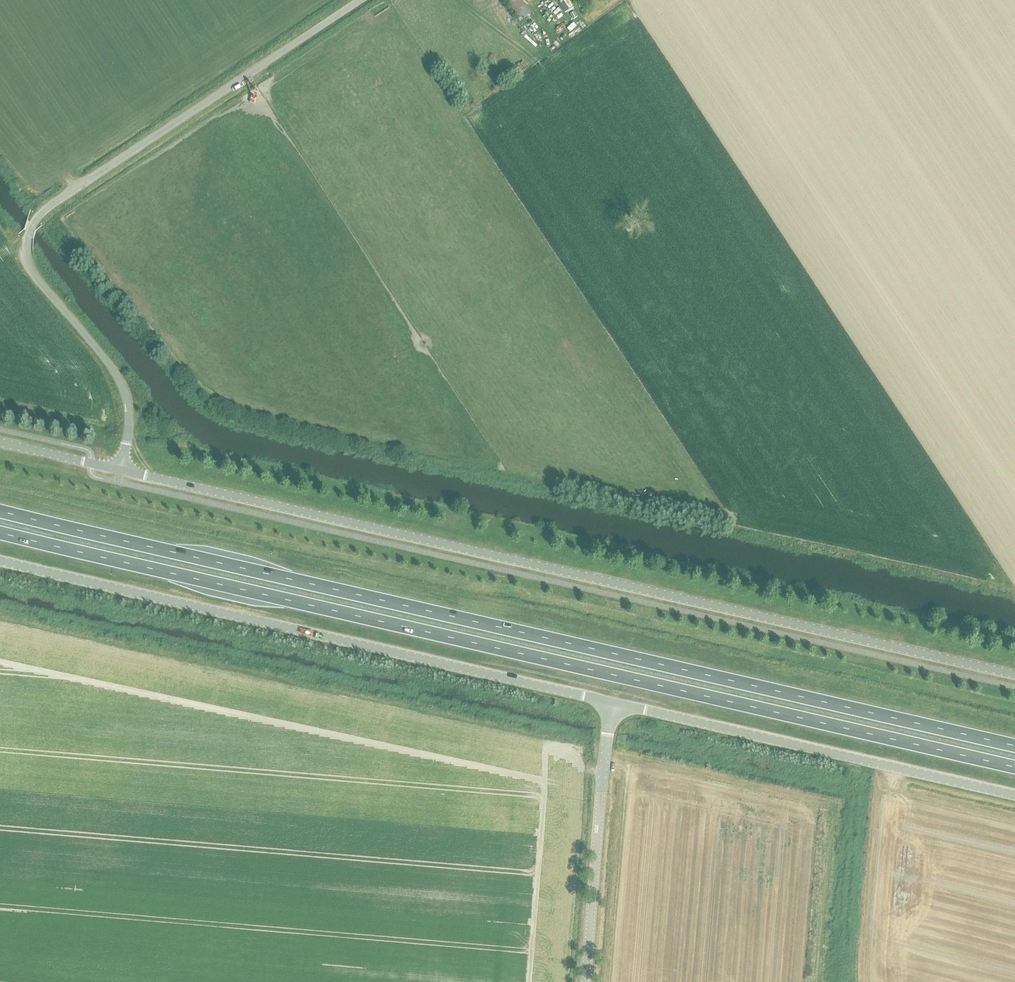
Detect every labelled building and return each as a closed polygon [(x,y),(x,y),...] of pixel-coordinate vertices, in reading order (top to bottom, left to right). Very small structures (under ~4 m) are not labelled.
[(519,21),(531,12),(523,0),(504,0),(519,21)] [(569,0),(562,0),(559,3),(566,12),(573,6),(569,0)] [(575,11),(569,15),(571,19),(573,18),(574,19),(578,16),(575,11)] [(572,30),(579,25),(576,21),(569,26),(572,30)]
